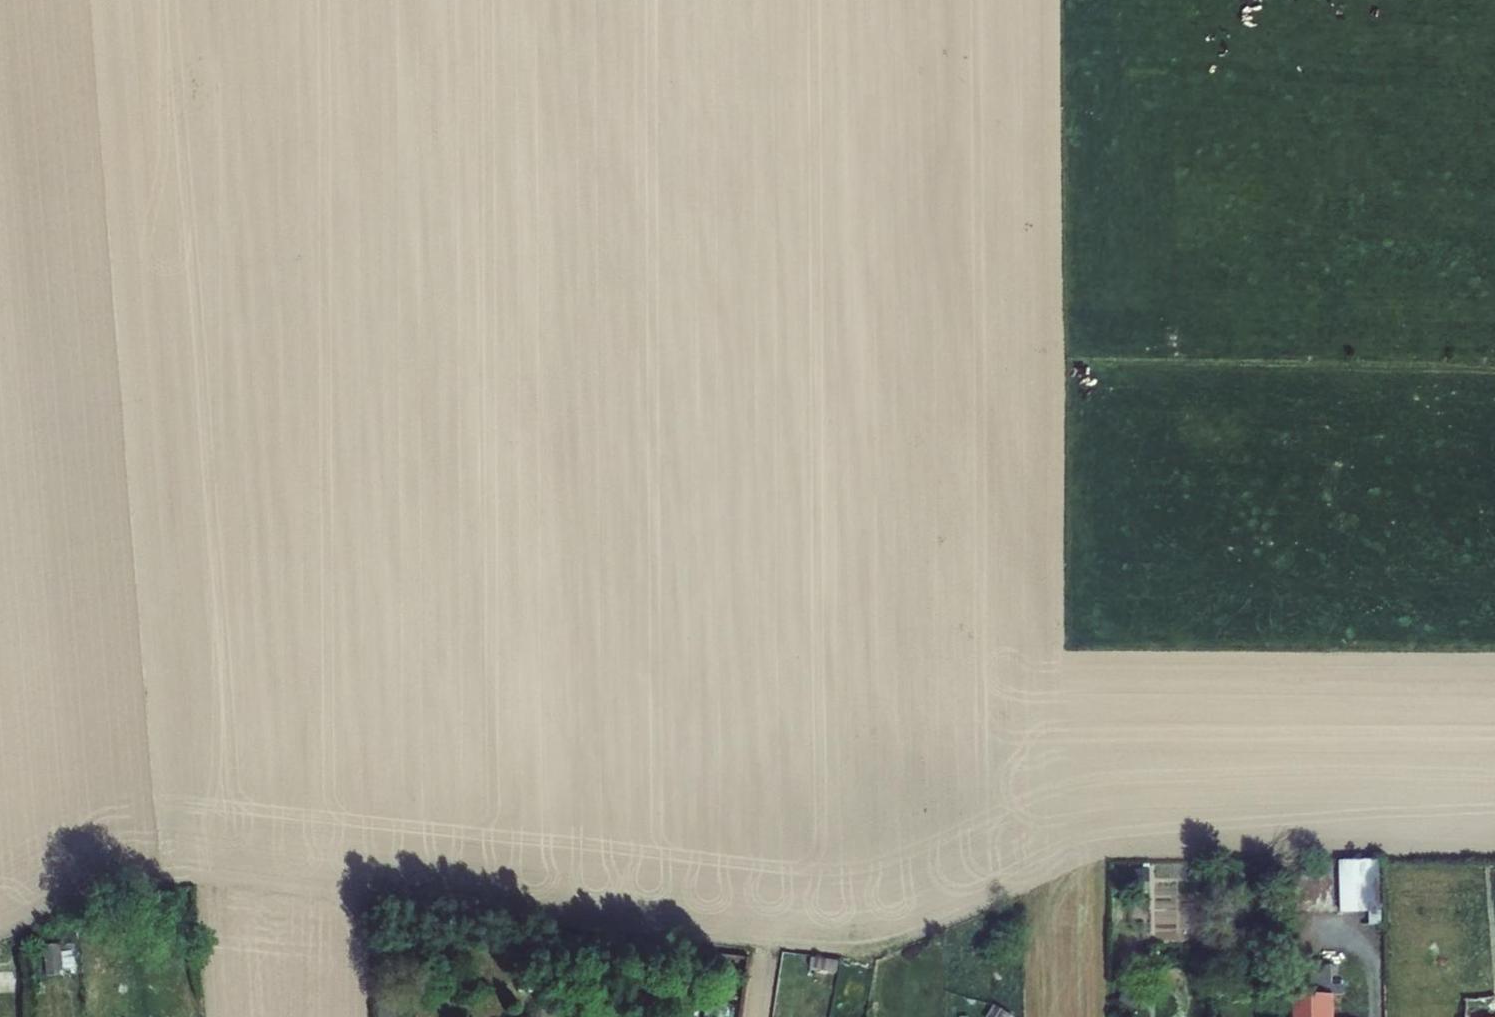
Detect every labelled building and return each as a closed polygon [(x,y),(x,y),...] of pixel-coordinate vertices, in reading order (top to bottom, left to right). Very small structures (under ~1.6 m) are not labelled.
[(1382,861),(1340,862),(1341,914),(1370,913),(1370,926),(1383,926),(1382,861)] [(59,944),(42,946),(44,977),(61,976),(76,974),(73,943),(59,944)] [(811,959),(810,970),(837,972),(838,962),(811,959)] [(1292,966),(1293,997),(1293,1016),(1333,1016),(1332,997),(1332,994),(1342,994),(1342,984),(1330,984),(1330,965),(1292,966)] [(0,974),(0,993),(22,992),(21,973),(0,974)] [(1465,1001),(1465,1016),(1494,1016),(1494,996),(1465,1001)] [(702,1016),(712,1016),(731,1016),(732,1005),(703,1002),(702,1016)] [(987,1016),(1011,1016),(993,1006),(987,1016)]
